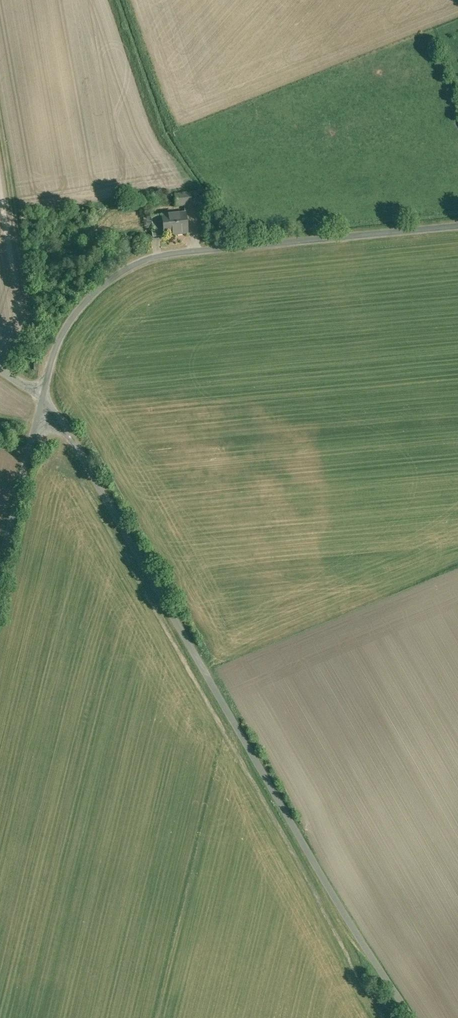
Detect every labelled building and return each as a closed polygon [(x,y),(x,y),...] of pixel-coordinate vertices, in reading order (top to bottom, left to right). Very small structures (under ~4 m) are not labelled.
[(176,196),(177,207),(191,205),(190,195),(176,196)] [(162,217),(164,237),(188,234),(186,214),(162,217)] [(164,237),(162,217),(150,218),(153,238),(164,237)]
